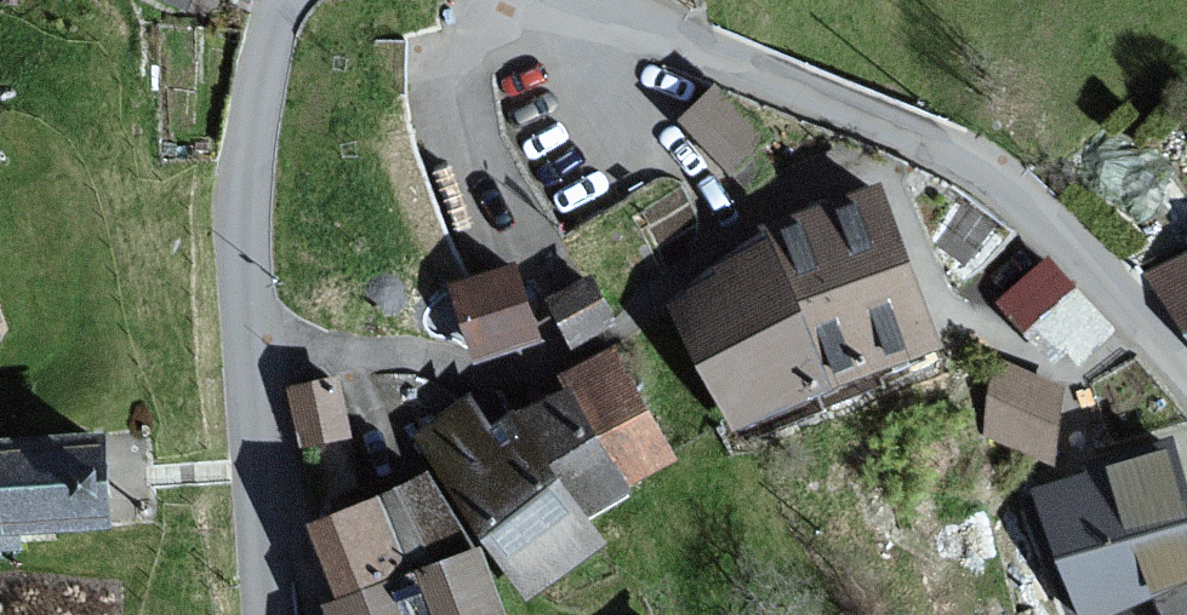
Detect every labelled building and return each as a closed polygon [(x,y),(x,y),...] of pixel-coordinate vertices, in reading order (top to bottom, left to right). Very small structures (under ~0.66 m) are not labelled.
[(193,10),(198,0),(171,0),(193,10)] [(937,346),(875,188),(769,229),(831,388),(937,346)] [(738,433),(831,388),(769,229),(669,304),(738,433)] [(1186,329),(1186,252),(1147,271),(1186,329)] [(1112,331),(1042,264),(1000,308),(1070,375),(1112,331)] [(539,336),(517,266),(453,286),(476,356),(539,336)] [(617,324),(591,277),(543,302),(569,350),(617,324)] [(490,425),(471,395),(415,431),(524,597),(607,544),(590,518),(633,490),(629,484),(677,453),(609,348),(562,378),(566,383),(516,415),(513,410),(490,425)] [(352,440),(337,380),(282,394),(296,453),(352,440)] [(107,433),(0,439),(0,551),(22,550),(21,534),(111,528),(107,433)] [(1164,442),(1036,493),(1086,614),(1097,614),(1186,579),(1186,498),(1164,442)] [(476,549),(457,556),(429,478),(306,523),(335,601),(325,604),(328,614),(500,614),(476,549)] [(1154,604),(1160,614),(1186,614),(1186,586),(1154,604)]
